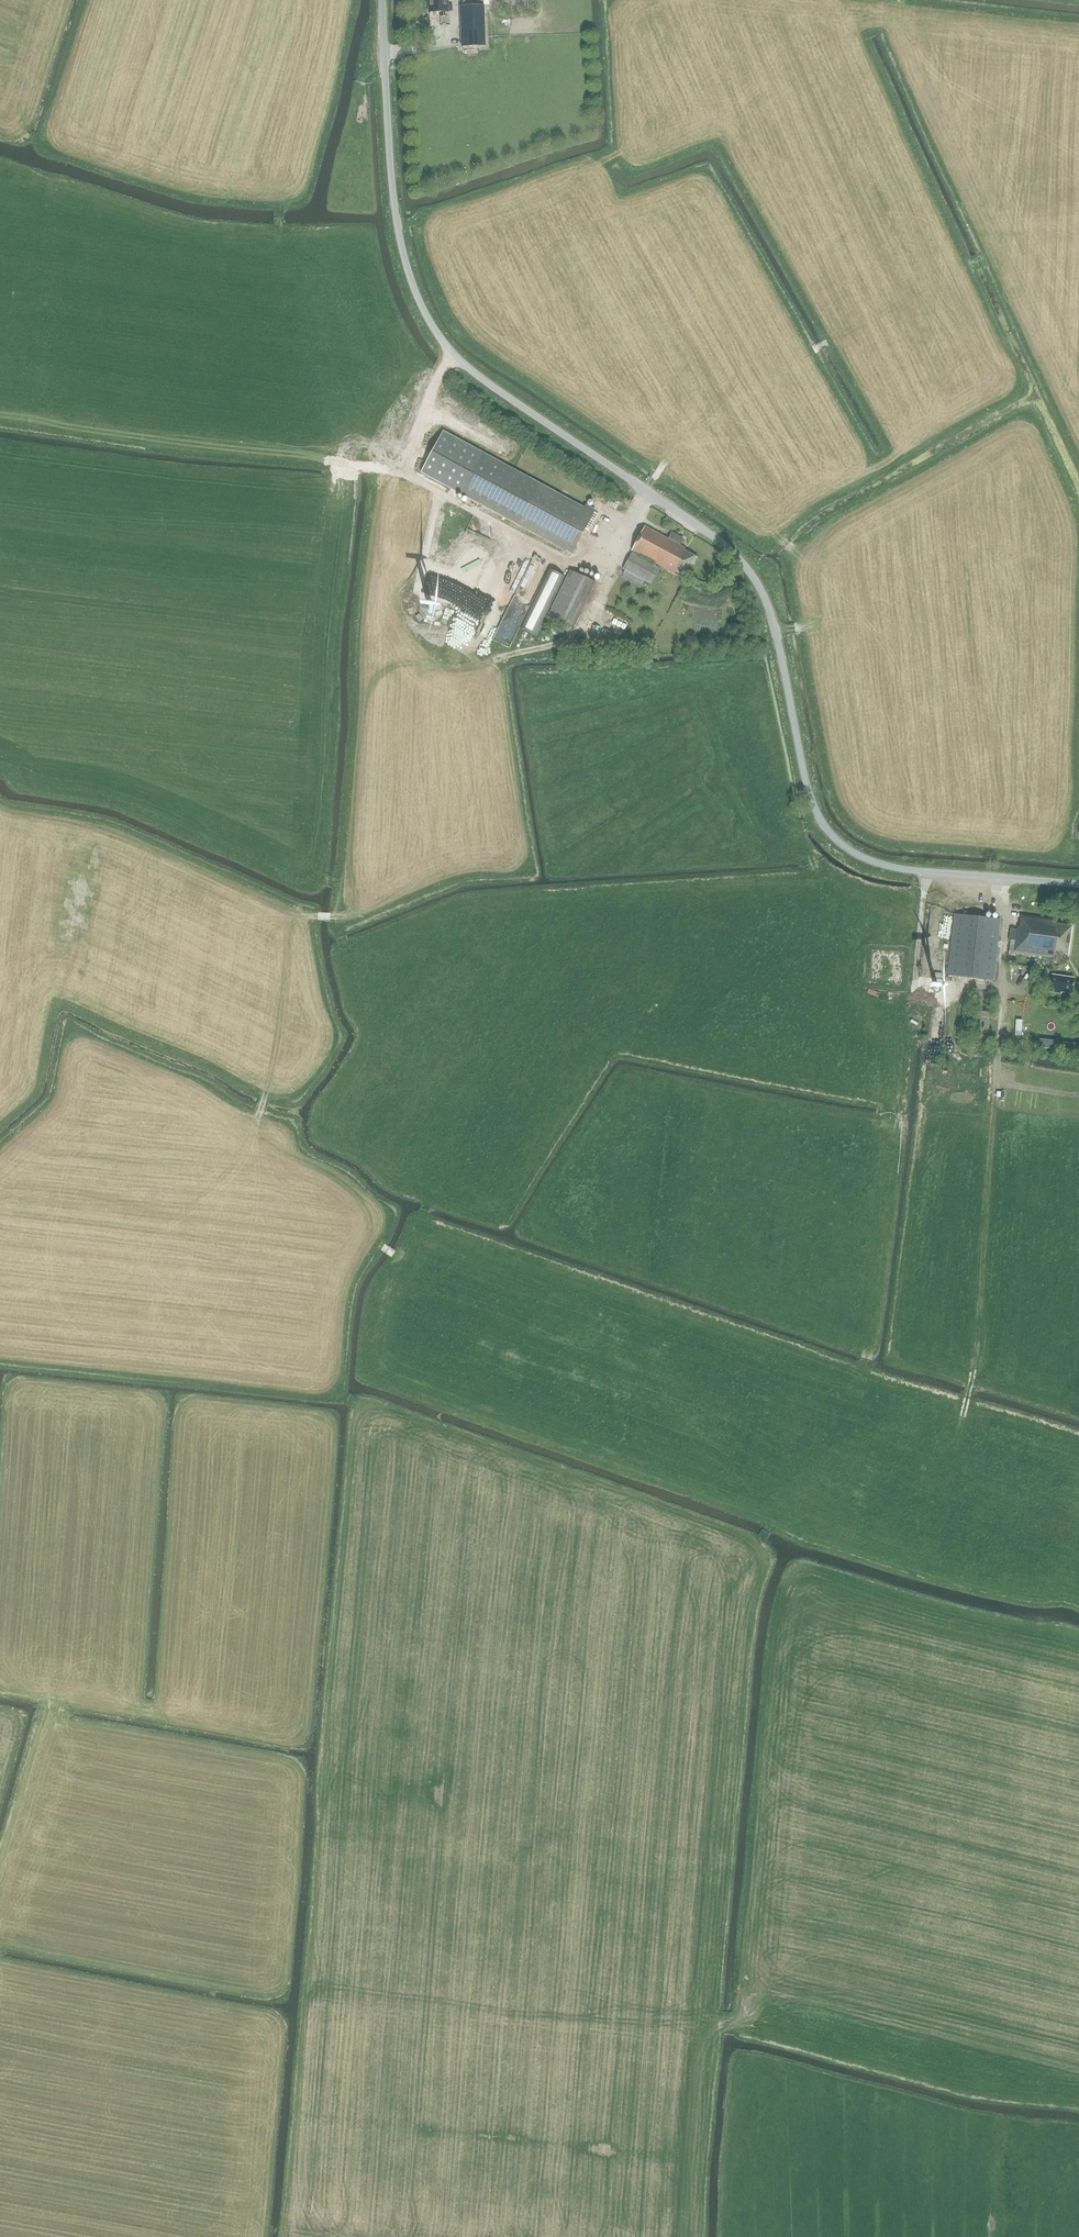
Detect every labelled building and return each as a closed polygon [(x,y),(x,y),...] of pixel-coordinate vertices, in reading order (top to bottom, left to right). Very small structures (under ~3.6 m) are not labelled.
[(448,12),(447,0),(429,0),(429,13),(448,12)] [(486,47),(484,6),(460,7),(462,48),(486,47)] [(584,507),(482,452),(460,494),(571,555),(595,510),(585,504),(584,507)] [(697,557),(694,556),(695,556),(684,550),(685,548),(679,545),(683,538),(671,532),(668,539),(645,526),(631,550),(674,573),(675,571),(684,576),(691,563),(693,565),(694,564),(697,558),(697,557)] [(650,584),(660,568),(632,553),(623,569),(650,584)] [(535,635),(564,576),(549,569),(520,627),(535,635)] [(596,583),(570,570),(548,615),(574,628),(596,583)] [(501,583),(481,623),(498,631),(517,591),(501,583)] [(994,980),(1000,919),(954,914),(948,975),(994,980)] [(1018,926),(1017,930),(1010,929),(1008,941),(1010,941),(1009,954),(1014,955),(1014,952),(1054,958),(1055,953),(1066,954),(1068,946),(1070,935),(1069,935),(1071,926),(1056,924),(1057,920),(1021,915),(1019,926),(1018,926)] [(1071,993),(1073,978),(1052,975),(1049,992),(1061,993),(1061,992),(1071,993)] [(1078,1051),(1078,1036),(1063,1035),(1063,1050),(1078,1051)] [(1040,1048),(1058,1051),(1060,1040),(1042,1037),(1040,1048)]
